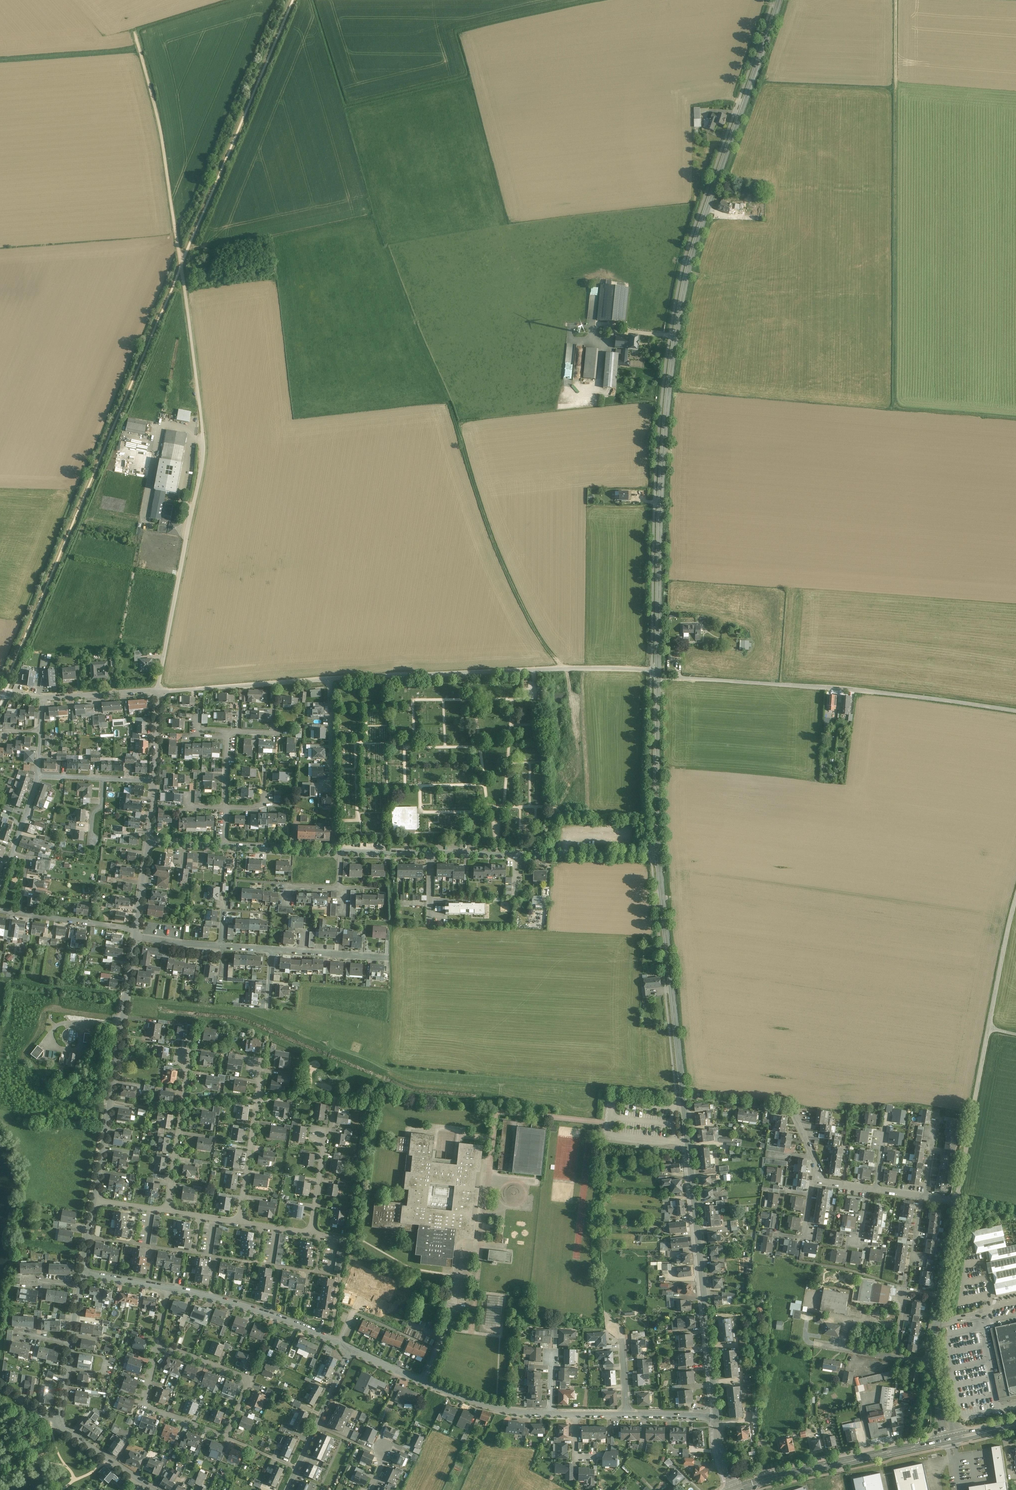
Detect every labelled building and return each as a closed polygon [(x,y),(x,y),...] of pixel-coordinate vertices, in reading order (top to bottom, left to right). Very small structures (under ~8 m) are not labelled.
[(718,115),(713,113),(711,120),(710,120),(708,129),(713,131),(716,123),(715,123),(718,115)] [(720,114),(718,113),(718,115),(715,123),(716,123),(724,126),(727,116),(720,114)] [(732,205),(722,201),(719,210),(729,214),(732,205)] [(606,286),(601,285),(598,320),(625,323),(628,288),(611,286),(606,286)] [(634,338),(629,337),(629,339),(628,349),(628,350),(638,351),(639,338),(638,338),(638,335),(635,335),(634,338)] [(629,339),(616,338),(615,348),(622,349),(628,349),(629,339)] [(598,349),(586,348),(584,378),(595,379),(598,349)] [(616,354),(606,353),(603,388),(615,389),(617,366),(618,361),(618,354),(616,354)] [(193,413),(180,411),(178,421),(191,423),(193,413)] [(146,434),(148,420),(128,418),(126,431),(146,434)] [(178,494),(188,434),(165,430),(150,517),(161,519),(158,531),(180,535),(183,522),(172,520),(175,503),(166,501),(167,493),(178,494)] [(627,492),(619,492),(619,501),(622,501),(621,502),(624,502),(624,501),(627,501),(627,500),(628,499),(628,497),(627,496),(627,492)] [(695,625),(683,625),(683,633),(695,633),(696,640),(700,640),(700,627),(695,627),(695,625)] [(152,659),(140,659),(141,671),(152,670),(152,659)] [(107,662),(91,663),(92,680),(109,679),(107,662)] [(22,686),(28,686),(30,671),(27,671),(27,669),(22,667),(19,675),(23,677),(22,686)] [(75,668),(63,669),(63,680),(76,679),(76,673),(75,668)] [(55,670),(42,671),(42,678),(41,678),(40,687),(44,687),(44,688),(56,687),(55,670)] [(30,671),(28,686),(34,687),(35,686),(37,686),(38,680),(36,680),(37,672),(30,671)] [(263,691),(254,691),(249,691),(249,694),(248,694),(248,696),(248,699),(248,702),(255,703),(255,702),(261,702),(266,702),(266,700),(267,700),(267,693),(263,693),(263,691)] [(227,694),(219,693),(218,702),(233,703),(233,696),(227,696),(227,694)] [(190,697),(183,696),(182,705),(194,706),(194,699),(190,698),(190,697)] [(291,697),(280,696),(280,700),(283,700),(283,705),(298,705),(298,699),(291,698),(291,697)] [(837,696),(828,696),(828,706),(836,707),(837,696)] [(850,697),(842,696),(841,707),(850,708),(850,697)] [(147,700),(138,701),(138,709),(147,709),(147,705),(147,700)] [(138,701),(129,701),(128,701),(129,706),(129,710),(130,710),(138,709),(138,701)] [(120,702),(111,703),(112,711),(120,710),(120,711),(121,711),(121,707),(120,702)] [(111,703),(102,703),(102,708),(103,712),(112,711),(111,703)] [(322,703),(313,703),(313,708),(311,709),(311,718),(324,717),(324,706),(322,707),(322,703)] [(94,705),(85,706),(85,714),(94,713),(94,710),(94,705)] [(85,706),(76,706),(75,706),(76,711),(76,715),(77,715),(85,714),(85,706)] [(67,707),(58,708),(59,716),(67,715),(68,715),(67,712),(68,712),(67,707)] [(35,708),(30,708),(29,712),(26,711),(26,716),(35,717),(35,713),(35,708)] [(58,708),(49,708),(49,713),(50,717),(50,716),(59,716),(58,708)] [(26,711),(21,711),(20,715),(17,715),(17,720),(26,720),(26,716),(26,711)] [(254,711),(251,711),(251,715),(251,720),(265,720),(266,713),(264,713),(259,713),(260,712),(254,711)] [(226,713),(218,713),(217,722),(232,722),(232,715),(226,715),(226,713)] [(180,720),(172,719),(172,728),(184,729),(184,722),(179,721),(180,720)] [(138,723),(136,723),(134,723),(133,734),(140,734),(147,734),(147,723),(145,723),(138,723)] [(321,725),(312,725),(312,731),(314,731),(314,739),(326,739),(326,729),(321,729),(321,725)] [(31,739),(25,738),(25,742),(23,742),(22,747),(31,747),(31,739)] [(295,739),(287,738),(286,753),(295,753),(296,745),(294,745),(295,739)] [(251,740),(244,739),(243,754),(252,754),(253,748),(253,746),(251,746),(251,740)] [(273,743),(264,742),(264,740),(259,740),(258,754),(263,755),(263,749),(273,750),(273,743)] [(177,741),(170,741),(169,755),(178,756),(178,748),(176,748),(177,741)] [(23,742),(17,742),(16,746),(14,746),(13,750),(22,750),(22,747),(23,742)] [(140,742),(139,742),(139,753),(147,754),(148,742),(140,742)] [(220,744),(212,743),(212,744),(212,753),(220,754),(220,744)] [(202,745),(193,744),(193,746),(192,755),(193,755),(202,755),(202,754),(203,745),(202,745)] [(212,744),(203,744),(202,745),(203,745),(202,754),(212,755),(212,753),(212,744)] [(14,746),(8,745),(8,749),(5,749),(4,754),(13,754),(13,750),(14,746)] [(319,745),(310,745),(310,749),(312,749),(312,759),(326,759),(326,749),(319,748),(319,745)] [(33,753),(25,753),(25,762),(34,762),(34,757),(33,757),(33,753)] [(56,760),(45,760),(45,769),(56,769),(56,760)] [(79,760),(68,760),(67,769),(78,769),(79,760)] [(90,761),(79,760),(78,769),(89,770),(90,761)] [(113,762),(102,761),(102,770),(113,771),(113,762)] [(147,761),(141,761),(141,764),(136,764),(136,773),(147,773),(147,761)] [(124,762),(113,762),(113,771),(123,771),(124,762)] [(312,768),(312,778),(323,778),(323,767),(320,767),(320,764),(311,764),(311,768),(312,768)] [(257,770),(250,770),(251,768),(242,768),(242,777),(256,777),(257,770)] [(28,773),(21,770),(19,775),(23,776),(22,780),(20,779),(19,782),(18,787),(17,791),(25,793),(27,785),(30,778),(26,777),(28,773)] [(288,773),(280,772),(279,774),(273,774),(273,781),(287,781),(288,773)] [(178,775),(169,775),(169,785),(169,787),(171,787),(178,787),(178,784),(178,775)] [(185,775),(178,775),(178,784),(189,784),(189,777),(185,777),(185,775)] [(212,780),(205,780),(205,776),(203,776),(203,781),(203,785),(205,785),(205,790),(216,790),(217,783),(214,783),(214,782),(212,781),(212,780)] [(19,782),(12,780),(12,779),(10,778),(8,784),(12,785),(15,786),(15,787),(16,787),(18,787),(19,782)] [(311,786),(311,783),(302,783),(302,787),(305,787),(305,797),(315,797),(315,786),(311,786)] [(48,786),(44,785),(44,784),(43,784),(42,784),(37,797),(44,800),(46,797),(48,792),(46,792),(48,786)] [(92,785),(78,784),(78,791),(84,791),(84,797),(90,798),(92,798),(92,785)] [(144,787),(133,786),(132,795),(143,796),(144,787)] [(247,789),(242,789),(241,797),(253,798),(253,791),(249,791),(249,789),(247,789)] [(25,793),(17,791),(16,794),(14,793),(13,798),(17,800),(15,806),(19,807),(21,801),(22,801),(25,793)] [(174,794),(166,794),(166,802),(181,802),(181,795),(174,795),(174,794)] [(321,798),(318,798),(318,807),(322,807),(322,806),(331,806),(331,796),(321,796),(321,798)] [(44,800),(37,797),(34,805),(34,806),(39,807),(42,808),(42,809),(43,809),(46,801),(44,800)] [(142,803),(125,801),(124,810),(141,812),(142,803)] [(417,809),(392,809),(392,829),(419,829),(420,826),(419,826),(420,824),(419,823),(420,821),(419,820),(420,818),(418,817),(419,815),(417,815),(417,809)] [(86,811),(77,810),(76,822),(85,823),(86,811)] [(278,815),(269,814),(268,826),(268,825),(278,825),(278,813),(278,815)] [(286,814),(279,814),(278,813),(278,825),(278,824),(285,824),(286,824),(286,814)] [(163,814),(158,814),(158,828),(162,828),(163,823),(172,823),(172,816),(163,816),(163,814)] [(268,815),(259,815),(258,826),(259,825),(268,826),(269,814),(268,814),(268,815)] [(259,816),(251,816),(251,815),(251,826),(258,826),(259,815),(259,816)] [(206,817),(197,817),(197,818),(196,828),(197,828),(206,828),(206,827),(207,817),(206,817)] [(140,819),(129,818),(128,827),(139,828),(140,819)] [(197,818),(187,818),(187,819),(187,828),(196,829),(197,828),(196,828),(197,818)] [(187,819),(180,819),(179,819),(179,827),(179,829),(186,829),(187,830),(187,828),(187,819)] [(4,822),(2,827),(1,827),(0,829),(0,830),(3,831),(2,831),(10,834),(13,826),(12,825),(6,823),(4,822)] [(37,827),(27,823),(24,831),(32,834),(33,830),(35,831),(37,827)] [(315,827),(298,827),(298,839),(315,839),(315,827)] [(330,828),(315,827),(315,839),(315,840),(329,841),(330,828)] [(10,834),(2,831),(1,835),(3,835),(1,840),(7,842),(10,834)] [(84,831),(76,831),(75,840),(83,840),(84,835),(84,831)] [(31,838),(23,836),(22,840),(21,840),(19,846),(27,849),(31,838)] [(130,836),(123,836),(123,838),(120,838),(120,843),(123,844),(129,845),(129,844),(137,845),(138,837),(130,836)] [(51,844),(38,842),(36,841),(36,839),(34,839),(31,838),(27,849),(39,853),(40,849),(46,851),(48,845),(50,846),(51,844)] [(137,854),(128,853),(128,856),(127,860),(136,861),(137,854)] [(165,854),(161,854),(159,866),(170,868),(172,855),(168,855),(167,853),(165,854)] [(225,857),(214,857),(214,865),(214,866),(225,867),(225,859),(225,857)] [(233,859),(225,859),(225,867),(225,869),(233,869),(233,859)] [(262,861),(249,860),(249,865),(248,865),(248,870),(261,871),(262,861)] [(50,862),(42,861),(41,861),(40,861),(40,862),(34,861),(32,870),(37,870),(36,873),(43,874),(43,869),(49,870),(49,868),(50,867),(51,864),(50,863),(50,862)] [(290,862),(277,861),(276,872),(289,872),(289,866),(290,862)] [(362,865),(350,865),(350,877),(362,877),(362,865)] [(506,866),(495,866),(495,865),(487,865),(485,865),(485,867),(474,867),(473,879),(483,879),(483,877),(505,878),(506,866)] [(159,866),(155,866),(154,870),(160,871),(158,885),(167,887),(170,868),(159,866)] [(384,866),(372,866),(372,876),(383,876),(384,871),(384,866)] [(135,869),(126,868),(120,868),(120,869),(117,869),(120,870),(119,875),(123,876),(134,877),(135,869)] [(188,871),(180,869),(179,874),(178,875),(179,876),(178,881),(181,881),(181,882),(183,883),(185,882),(187,882),(188,871)] [(546,871),(534,871),(533,882),(546,882),(546,871)] [(44,882),(38,881),(38,880),(31,879),(30,888),(36,889),(37,887),(43,888),(44,882)] [(133,884),(124,883),(118,882),(117,890),(131,892),(133,884)] [(219,888),(209,887),(208,899),(218,900),(219,888)] [(253,890),(243,889),(242,899),(252,900),(253,890)] [(263,891),(253,890),(252,900),(263,900),(263,892),(263,891)] [(163,892),(153,891),(152,899),(151,900),(156,901),(162,901),(163,901),(166,899),(166,898),(167,893),(163,893),(163,892)] [(271,892),(263,892),(263,900),(263,902),(270,902),(271,893),(271,892)] [(279,894),(271,893),(270,902),(270,903),(278,903),(279,894)] [(313,894),(297,893),(297,903),(312,904),(313,894)] [(328,895),(313,894),(312,904),(312,905),(328,906),(328,895)] [(378,896),(370,896),(370,906),(377,906),(377,905),(378,896)] [(35,898),(29,898),(27,906),(35,907),(36,903),(34,903),(35,898)] [(130,899),(122,898),(122,902),(121,903),(121,906),(129,907),(130,899)] [(472,904),(446,904),(445,914),(485,915),(485,904),(478,904),(472,904)] [(89,907),(78,905),(76,914),(87,916),(89,907)] [(159,907),(150,906),(148,915),(162,917),(163,908),(159,907)] [(217,911),(207,911),(207,920),(206,921),(212,921),(216,922),(217,911)] [(125,913),(117,912),(116,916),(116,920),(124,921),(125,913)] [(304,918),(292,917),(291,927),(291,928),(296,928),(303,928),(304,918)] [(26,922),(13,920),(11,931),(12,931),(11,937),(13,937),(13,940),(17,941),(18,938),(18,935),(19,931),(18,931),(18,930),(25,931),(26,922)] [(250,920),(242,920),(241,930),(242,930),(242,933),(247,933),(247,930),(249,930),(250,920)] [(260,921),(250,920),(249,930),(259,931),(260,921)] [(268,922),(260,921),(259,931),(267,931),(268,922)] [(46,925),(37,924),(36,933),(40,934),(40,933),(45,933),(46,925)] [(66,928),(58,927),(57,933),(57,936),(61,936),(65,936),(66,928)] [(205,928),(200,927),(199,938),(208,938),(208,928),(205,928)] [(325,928),(320,927),(319,932),(321,932),(321,937),(319,937),(325,938),(325,937),(335,938),(336,928),(325,928)] [(387,928),(373,927),(373,937),(379,938),(386,939),(386,934),(387,928)] [(86,931),(78,930),(76,939),(81,940),(81,938),(83,939),(85,939),(86,931)] [(344,935),(343,935),(343,939),(343,945),(352,946),(353,938),(353,933),(353,931),(349,931),(348,935),(344,935)] [(285,934),(284,933),(283,943),(294,944),(294,934),(292,934),(285,934)] [(362,938),(356,938),(357,933),(353,933),(353,938),(352,946),(352,948),(361,948),(361,942),(362,938)] [(122,936),(113,935),(113,939),(113,943),(121,944),(122,936)] [(115,949),(108,948),(108,950),(105,950),(104,956),(114,957),(122,958),(123,950),(115,949)] [(159,950),(144,948),(143,954),(144,955),(143,961),(141,960),(141,965),(147,966),(149,967),(150,955),(158,956),(158,953),(159,950)] [(261,957),(253,956),(253,966),(261,967),(261,957)] [(291,959),(280,958),(280,969),(290,969),(291,960),(291,959)] [(323,960),(313,959),(313,961),(312,970),(323,970),(323,960)] [(302,961),(291,960),(290,969),(290,970),(301,971),(301,970),(302,961)] [(313,961),(302,960),(302,961),(301,970),(312,971),(312,970),(313,961)] [(185,962),(175,961),(173,969),(173,971),(184,973),(185,964),(185,962)] [(344,963),(331,962),(330,968),(330,973),(343,974),(344,963)] [(121,964),(113,963),(113,964),(112,967),(112,971),(120,972),(121,964)] [(185,964),(184,973),(184,974),(194,975),(196,965),(185,964)] [(363,964),(351,964),(351,970),(350,975),(362,976),(363,964)] [(384,966),(371,965),(370,976),(383,977),(384,973),(384,966)] [(215,967),(206,966),(205,977),(213,978),(214,975),(215,967)] [(146,973),(138,972),(137,982),(150,984),(152,974),(146,973)] [(662,987),(661,977),(645,979),(646,987),(643,987),(644,996),(652,995),(651,989),(662,987)] [(119,980),(105,978),(105,983),(110,983),(109,987),(117,988),(119,980)] [(262,983),(250,982),(250,993),(258,994),(261,994),(261,987),(262,987),(262,983)] [(284,986),(276,986),(276,997),(281,998),(282,994),(289,995),(289,987),(284,987),(284,986)] [(258,994),(250,993),(247,993),(246,1004),(257,1005),(258,994)] [(161,1025),(150,1023),(149,1023),(148,1030),(149,1030),(160,1032),(161,1025)] [(192,1027),(184,1026),(178,1026),(177,1033),(183,1034),(182,1040),(190,1041),(192,1031),(192,1027)] [(76,1040),(77,1037),(78,1038),(78,1036),(78,1034),(78,1033),(77,1033),(75,1031),(72,1029),(69,1028),(66,1029),(64,1031),(62,1033),(62,1036),(63,1039),(65,1042),(68,1043),(71,1043),(73,1042),(76,1040)] [(216,1031),(209,1029),(208,1032),(205,1031),(204,1039),(210,1040),(210,1039),(215,1039),(216,1031)] [(160,1032),(149,1030),(148,1037),(159,1039),(160,1032)] [(95,1035),(85,1033),(83,1043),(94,1044),(95,1035)] [(253,1041),(247,1041),(246,1051),(255,1052),(255,1051),(260,1052),(262,1043),(257,1042),(258,1040),(253,1039),(253,1041)] [(44,1050),(38,1045),(31,1054),(37,1059),(44,1050)] [(169,1048),(159,1047),(157,1057),(168,1059),(169,1048)] [(215,1054),(202,1052),(200,1061),(201,1061),(201,1065),(207,1066),(207,1062),(213,1062),(215,1054)] [(289,1054),(276,1052),(276,1056),(277,1057),(275,1067),(279,1067),(279,1068),(280,1068),(280,1067),(284,1068),(285,1060),(288,1060),(289,1054)] [(235,1060),(229,1059),(228,1069),(241,1071),(243,1061),(235,1060)] [(93,1062),(82,1061),(81,1071),(87,1072),(87,1074),(89,1074),(89,1072),(91,1073),(93,1062)] [(73,1067),(70,1067),(70,1073),(69,1073),(68,1078),(69,1078),(69,1083),(72,1083),(72,1082),(76,1083),(76,1080),(78,1080),(78,1078),(76,1077),(77,1071),(73,1071),(73,1067)] [(172,1071),(167,1070),(167,1071),(167,1076),(163,1079),(162,1082),(169,1083),(169,1082),(175,1083),(176,1078),(175,1078),(176,1071),(172,1071)] [(290,1076),(279,1074),(277,1082),(277,1084),(282,1085),(288,1086),(290,1076)] [(219,1078),(207,1076),(208,1076),(207,1085),(207,1084),(213,1085),(213,1090),(218,1091),(219,1082),(220,1078),(219,1078)] [(237,1080),(235,1080),(234,1091),(234,1090),(245,1092),(247,1082),(237,1080)] [(277,1082),(272,1081),(271,1086),(272,1086),(272,1089),(281,1090),(282,1085),(277,1084),(277,1082)] [(88,1084),(80,1083),(79,1090),(81,1091),(80,1095),(85,1095),(86,1091),(87,1092),(88,1084)] [(130,1087),(123,1085),(121,1095),(128,1097),(130,1087)] [(137,1088),(130,1087),(128,1097),(136,1098),(137,1088)] [(174,1093),(162,1091),(161,1100),(173,1102),(174,1093)] [(289,1104),(275,1102),(274,1111),(276,1111),(275,1115),(276,1116),(287,1118),(287,1113),(288,1113),(289,1104)] [(326,1105),(316,1104),(314,1119),(324,1121),(326,1105)] [(242,1108),(239,1107),(237,1118),(247,1119),(248,1108),(242,1108)] [(132,1111),(119,1109),(118,1117),(125,1119),(124,1121),(131,1122),(132,1111)] [(906,1111),(894,1109),(892,1122),(902,1123),(903,1115),(905,1116),(906,1111)] [(213,1113),(202,1111),(201,1122),(202,1123),(210,1124),(209,1129),(213,1130),(214,1125),(216,1113),(213,1113)] [(751,1112),(739,1111),(738,1120),(750,1121),(751,1112)] [(758,1113),(751,1112),(750,1121),(757,1122),(758,1113)] [(877,1114),(866,1112),(865,1119),(867,1120),(866,1124),(873,1125),(876,1126),(877,1114)] [(349,1115),(338,1113),(337,1123),(348,1124),(349,1115)] [(173,1116),(158,1114),(158,1119),(163,1120),(161,1127),(165,1128),(170,1129),(172,1119),(173,1119),(173,1116)] [(705,1116),(696,1116),(697,1126),(705,1125),(704,1122),(706,1122),(705,1116)] [(788,1118),(777,1116),(778,1117),(777,1124),(776,1124),(787,1126),(788,1118)] [(825,1118),(817,1117),(816,1124),(822,1125),(824,1125),(825,1118)] [(550,1126),(505,1121),(503,1137),(499,1174),(541,1179),(544,1179),(550,1126)] [(950,1121),(948,1121),(947,1121),(947,1128),(956,1129),(957,1122),(950,1121)] [(787,1126),(776,1124),(776,1125),(777,1125),(776,1131),(775,1131),(775,1132),(782,1133),(785,1133),(786,1131),(785,1131),(786,1126),(787,1126)] [(285,1128),(271,1126),(271,1127),(273,1127),(272,1133),(272,1137),(272,1138),(285,1140),(287,1129),(287,1128),(285,1128)] [(298,1126),(297,1126),(297,1127),(296,1133),(295,1132),(293,1141),(304,1143),(306,1128),(298,1126)] [(239,1129),(234,1128),(233,1128),(231,1140),(243,1142),(245,1130),(239,1129)] [(956,1129),(947,1128),(945,1135),(948,1135),(955,1136),(956,1129)] [(866,1132),(857,1130),(856,1136),(857,1135),(860,1136),(859,1143),(858,1142),(858,1143),(862,1143),(862,1144),(864,1144),(867,1144),(869,1132),(866,1132)] [(124,1134),(115,1132),(113,1144),(122,1146),(123,1141),(124,1141),(124,1139),(131,1140),(131,1135),(124,1134)] [(831,1133),(826,1132),(825,1135),(825,1136),(825,1138),(825,1139),(829,1139),(835,1140),(836,1133),(831,1132),(831,1133)] [(893,1132),(891,1132),(891,1133),(889,1144),(898,1145),(899,1139),(903,1139),(904,1133),(893,1132)] [(785,1133),(782,1133),(781,1140),(792,1141),(793,1134),(785,1133)] [(344,1135),(337,1134),(335,1144),(344,1145),(346,1135),(344,1135)] [(457,1161),(436,1159),(437,1151),(433,1151),(435,1136),(411,1134),(411,1139),(398,1137),(396,1152),(407,1153),(405,1172),(404,1172),(402,1187),(404,1188),(404,1190),(409,1191),(408,1204),(385,1201),(384,1204),(375,1203),(372,1227),(413,1232),(414,1225),(419,1225),(419,1229),(418,1229),(415,1255),(421,1256),(420,1264),(452,1267),(455,1242),(455,1238),(473,1240),(475,1223),(471,1222),(473,1206),(477,1206),(479,1189),(474,1188),(476,1172),(479,1172),(482,1147),(459,1144),(457,1161)] [(955,1136),(948,1135),(947,1142),(956,1144),(957,1136),(955,1136)] [(164,1138),(159,1137),(157,1151),(168,1152),(170,1139),(164,1138)] [(209,1139),(199,1138),(197,1147),(202,1148),(202,1149),(210,1151),(211,1140),(209,1139)] [(835,1140),(829,1139),(829,1140),(830,1140),(829,1143),(829,1146),(828,1146),(833,1147),(839,1148),(840,1141),(835,1140)] [(792,1141),(781,1140),(780,1147),(782,1148),(785,1148),(791,1149),(792,1141)] [(956,1144),(947,1142),(945,1149),(955,1151),(956,1144)] [(709,1147),(699,1148),(701,1160),(702,1160),(711,1159),(710,1153),(709,1147)] [(839,1148),(833,1147),(833,1154),(832,1153),(832,1154),(843,1155),(843,1153),(842,1153),(843,1149),(844,1148),(839,1148)] [(874,1152),(860,1150),(859,1161),(873,1163),(874,1152)] [(121,1153),(114,1151),(113,1162),(117,1163),(116,1166),(119,1166),(119,1168),(121,1153)] [(235,1152),(230,1151),(229,1151),(228,1158),(226,1157),(224,1166),(227,1166),(234,1168),(239,1168),(241,1153),(235,1152)] [(891,1151),(888,1151),(888,1153),(887,1162),(894,1164),(895,1157),(898,1158),(898,1159),(899,1159),(900,1152),(891,1151)] [(275,1153),(265,1152),(264,1152),(264,1153),(264,1154),(264,1157),(263,1156),(264,1156),(261,1155),(259,1156),(258,1163),(259,1164),(262,1165),(263,1163),(266,1164),(267,1165),(267,1164),(270,1164),(270,1161),(274,1162),(275,1153)] [(128,1155),(121,1154),(121,1153),(119,1168),(122,1168),(123,1166),(126,1166),(128,1155)] [(309,1154),(305,1153),(305,1154),(303,1165),(313,1167),(314,1162),(313,1162),(314,1155),(309,1154)] [(843,1155),(832,1154),(832,1161),(831,1160),(831,1161),(842,1162),(842,1160),(841,1160),(842,1156),(843,1155)] [(915,1155),(911,1155),(910,1160),(913,1161),(913,1162),(917,1163),(922,1163),(923,1163),(924,1156),(923,1156),(915,1155)] [(945,1155),(942,1155),(941,1162),(951,1163),(952,1156),(950,1156),(945,1155)] [(163,1158),(157,1157),(155,1170),(164,1172),(167,1158),(163,1158)] [(808,1159),(799,1158),(798,1165),(806,1166),(808,1159)] [(711,1159),(702,1160),(701,1160),(702,1169),(703,1169),(703,1170),(712,1169),(711,1168),(713,1168),(712,1165),(711,1165),(711,1159)] [(338,1161),(336,1162),(336,1164),(333,1163),(332,1166),(331,1166),(330,1171),(335,1172),(335,1173),(337,1173),(338,1170),(341,1171),(342,1167),(343,1167),(344,1163),(339,1163),(339,1162),(338,1161)] [(842,1162),(831,1161),(831,1167),(830,1167),(830,1168),(841,1169),(841,1167),(840,1167),(841,1162),(842,1163),(842,1162)] [(951,1163),(941,1162),(940,1169),(945,1170),(950,1170),(951,1163)] [(671,1165),(671,1171),(672,1173),(680,1172),(680,1164),(671,1165)] [(197,1167),(184,1165),(182,1176),(188,1177),(188,1174),(196,1175),(197,1167)] [(806,1166),(798,1165),(797,1172),(799,1172),(805,1173),(806,1166)] [(782,1169),(768,1167),(767,1172),(773,1173),(771,1182),(780,1183),(782,1169)] [(841,1169),(830,1168),(830,1174),(829,1174),(829,1175),(840,1176),(841,1169)] [(868,1170),(859,1168),(859,1173),(862,1174),(862,1179),(861,1179),(861,1180),(865,1180),(865,1181),(866,1181),(866,1180),(870,1181),(872,1170),(868,1170)] [(897,1172),(886,1170),(884,1181),(895,1183),(897,1172)] [(805,1173),(799,1172),(798,1179),(806,1180),(807,1173),(805,1173)] [(232,1175),(228,1174),(226,1188),(236,1189),(238,1176),(232,1175)] [(939,1174),(938,1174),(937,1182),(947,1183),(948,1176),(944,1175),(939,1174)] [(118,1176),(111,1175),(109,1186),(112,1187),(112,1190),(115,1190),(115,1192),(118,1176)] [(264,1176),(256,1175),(255,1185),(263,1186),(263,1185),(266,1186),(267,1182),(268,1182),(269,1178),(269,1176),(264,1176)] [(921,1176),(912,1175),(911,1181),(910,1181),(909,1184),(913,1185),(914,1182),(920,1183),(920,1182),(921,1176)] [(124,1179),(117,1178),(118,1176),(115,1192),(119,1193),(119,1190),(122,1190),(123,1187),(126,1187),(127,1186),(127,1184),(127,1183),(124,1182),(124,1179)] [(711,1176),(702,1177),(703,1185),(712,1184),(711,1180),(717,1180),(716,1176),(711,1177),(711,1176)] [(672,1194),(679,1193),(683,1192),(682,1179),(672,1180),(672,1179),(663,1180),(663,1187),(664,1187),(671,1186),(672,1194)] [(806,1180),(798,1179),(797,1186),(805,1188),(806,1180)] [(304,1182),(298,1182),(296,1194),(308,1196),(310,1183),(304,1182)] [(947,1183),(937,1182),(936,1188),(946,1190),(947,1183)] [(153,1184),(149,1183),(147,1183),(145,1183),(144,1189),(147,1189),(159,1191),(160,1185),(153,1184)] [(339,1185),(328,1184),(327,1195),(337,1196),(339,1185)] [(193,1189),(184,1187),(183,1193),(183,1199),(194,1201),(196,1189),(193,1189)] [(159,1191),(147,1189),(146,1196),(157,1198),(158,1191),(159,1191)] [(717,1189),(705,1191),(706,1195),(705,1195),(705,1197),(706,1197),(706,1198),(709,1198),(710,1199),(714,1199),(713,1193),(717,1192),(717,1189)] [(829,1190),(819,1189),(818,1195),(828,1197),(829,1190)] [(779,1195),(770,1193),(768,1207),(777,1209),(779,1195)] [(828,1197),(818,1195),(817,1202),(827,1204),(828,1197)] [(225,1197),(221,1197),(219,1208),(230,1210),(231,1198),(225,1197)] [(803,1198),(792,1197),(791,1203),(791,1202),(796,1202),(795,1208),(794,1208),(794,1210),(801,1211),(802,1211),(802,1207),(803,1198)] [(859,1201),(847,1199),(845,1210),(854,1211),(857,1211),(859,1201)] [(270,1203),(268,1203),(268,1202),(260,1201),(258,1211),(259,1211),(265,1212),(264,1216),(272,1217),(272,1214),(274,1214),(275,1204),(270,1203)] [(683,1201),(675,1202),(676,1205),(668,1206),(668,1207),(668,1210),(684,1208),(683,1201)] [(827,1204),(817,1202),(816,1209),(826,1211),(827,1204)] [(910,1204),(906,1204),(905,1211),(914,1212),(915,1205),(910,1204)] [(304,1207),(293,1205),(291,1217),(302,1218),(304,1207)] [(714,1205),(705,1206),(706,1216),(716,1215),(716,1211),(714,1211),(714,1205)] [(881,1205),(879,1205),(879,1206),(876,1205),(875,1212),(883,1213),(884,1206),(881,1206),(881,1205)] [(826,1211),(816,1209),(815,1216),(825,1218),(826,1211)] [(343,1211),(335,1210),(333,1223),(342,1225),(344,1212),(343,1211)] [(77,1213),(63,1211),(62,1221),(61,1221),(67,1222),(75,1223),(76,1219),(77,1218),(76,1218),(77,1213)] [(914,1212),(905,1211),(904,1218),(907,1218),(912,1219),(913,1219),(914,1212)] [(127,1214),(116,1212),(114,1220),(116,1220),(126,1222),(126,1221),(127,1214)] [(883,1213),(875,1212),(874,1219),(882,1220),(883,1213)] [(935,1213),(932,1212),(932,1213),(931,1219),(940,1221),(941,1214),(935,1213)] [(776,1215),(768,1213),(768,1214),(762,1213),(761,1217),(767,1218),(766,1227),(774,1229),(776,1215)] [(716,1215),(706,1216),(708,1227),(721,1226),(720,1215),(716,1215)] [(856,1217),(844,1215),(843,1222),(843,1220),(847,1221),(846,1226),(845,1228),(854,1229),(856,1217)] [(801,1218),(789,1216),(788,1222),(788,1221),(792,1222),(791,1228),(791,1227),(791,1229),(798,1230),(799,1226),(800,1227),(801,1218)] [(825,1218),(815,1216),(813,1223),(824,1225),(825,1218)] [(882,1220),(874,1219),(873,1226),(879,1227),(881,1227),(882,1220)] [(940,1221),(931,1219),(930,1226),(939,1228),(940,1221)] [(126,1222),(116,1220),(115,1228),(117,1229),(117,1228),(127,1230),(128,1222),(126,1221),(126,1222)] [(190,1223),(178,1221),(177,1230),(179,1230),(189,1231),(190,1223)] [(686,1222),(679,1223),(678,1221),(676,1221),(676,1223),(670,1224),(671,1233),(687,1232),(686,1222)] [(906,1224),(900,1223),(899,1230),(909,1232),(910,1225),(906,1224)] [(1006,1247),(1002,1225),(971,1231),(976,1254),(988,1251),(995,1284),(1015,1280),(1015,1245),(1006,1247)] [(873,1226),(871,1226),(870,1233),(878,1234),(879,1227),(873,1226)] [(939,1228),(930,1226),(929,1233),(933,1234),(938,1235),(939,1228)] [(127,1230),(117,1228),(117,1229),(116,1236),(128,1238),(129,1230),(127,1230)] [(66,1231),(60,1230),(60,1231),(58,1240),(72,1243),(74,1232),(66,1231)] [(189,1231),(179,1230),(178,1238),(180,1238),(190,1240),(190,1239),(191,1232),(189,1231)] [(909,1232),(899,1230),(898,1237),(902,1238),(908,1238),(909,1232)] [(253,1233),(241,1231),(240,1235),(242,1236),(242,1239),(242,1240),(251,1241),(253,1233)] [(717,1232),(708,1233),(709,1242),(716,1241),(718,1241),(720,1240),(720,1236),(717,1236),(717,1232)] [(840,1233),(831,1232),(830,1238),(830,1237),(834,1237),(833,1244),(832,1244),(842,1245),(843,1234),(840,1233)] [(878,1234),(870,1233),(869,1240),(877,1241),(878,1234)] [(688,1237),(671,1239),(672,1249),(683,1248),(688,1247),(689,1247),(688,1237)] [(773,1238),(764,1237),(762,1252),(772,1253),(774,1244),(772,1244),(773,1238)] [(190,1240),(180,1238),(179,1246),(191,1247),(192,1240),(190,1239),(190,1240)] [(932,1240),(928,1239),(927,1246),(936,1248),(937,1241),(932,1240)] [(251,1241),(242,1240),(241,1243),(243,1244),(243,1248),(252,1249),(253,1241),(251,1241)] [(311,1242),(301,1240),(301,1244),(300,1249),(302,1249),(310,1250),(311,1242)] [(797,1242),(782,1240),(781,1246),(785,1246),(785,1245),(789,1246),(788,1252),(788,1251),(787,1253),(795,1254),(796,1250),(797,1242)] [(104,1244),(96,1242),(94,1254),(102,1256),(104,1246),(104,1244)] [(818,1245),(805,1243),(804,1248),(805,1248),(804,1252),(816,1254),(818,1245)] [(901,1243),(899,1243),(898,1250),(907,1251),(908,1245),(907,1244),(901,1243)] [(104,1246),(102,1256),(102,1258),(110,1259),(111,1249),(112,1249),(112,1247),(104,1246)] [(936,1248),(927,1246),(926,1253),(929,1254),(935,1255),(936,1248)] [(252,1249),(243,1248),(242,1247),(242,1251),(244,1252),(243,1256),(253,1257),(254,1250),(252,1249)] [(718,1247),(710,1248),(710,1255),(717,1254),(718,1254),(718,1250),(723,1250),(722,1247),(718,1247)] [(146,1250),(135,1248),(134,1256),(144,1258),(146,1250)] [(112,1249),(111,1249),(110,1259),(109,1261),(118,1262),(119,1250),(112,1249)] [(310,1250),(302,1249),(302,1252),(301,1257),(303,1257),(311,1258),(312,1250),(310,1250)] [(881,1250),(871,1249),(870,1260),(882,1262),(883,1252),(883,1251),(881,1250)] [(506,1252),(489,1250),(488,1260),(492,1261),(492,1263),(492,1264),(496,1264),(496,1263),(496,1261),(511,1263),(512,1253),(506,1252)] [(845,1252),(833,1250),(831,1261),(842,1263),(842,1258),(843,1259),(844,1259),(845,1252)] [(907,1251),(898,1250),(897,1257),(906,1258),(907,1251)] [(862,1253),(852,1251),(851,1261),(855,1262),(855,1264),(861,1265),(861,1259),(862,1259),(862,1258),(862,1256),(862,1253)] [(167,1253),(158,1252),(157,1264),(164,1265),(165,1265),(166,1255),(167,1253)] [(684,1254),(682,1254),(682,1259),(678,1259),(678,1264),(691,1262),(690,1253),(689,1253),(684,1254)] [(166,1255),(165,1265),(164,1265),(164,1267),(172,1268),(174,1258),(174,1256),(166,1255)] [(144,1258),(134,1256),(133,1264),(136,1265),(145,1266),(146,1258),(144,1258)] [(311,1258),(303,1257),(302,1261),(302,1265),(312,1266),(313,1259),(311,1258)] [(906,1258),(897,1257),(896,1264),(905,1265),(906,1258)] [(174,1258),(172,1268),(172,1270),(180,1272),(182,1260),(174,1258)] [(208,1259),(196,1258),(195,1266),(197,1266),(207,1267),(208,1259)] [(229,1264),(221,1262),(219,1272),(227,1274),(228,1266),(229,1264)] [(41,1263),(31,1264),(31,1273),(42,1273),(42,1266),(42,1263),(41,1263)] [(712,1264),(711,1264),(712,1273),(722,1272),(722,1269),(721,1269),(720,1264),(720,1263),(718,1263),(712,1264)] [(31,1264),(21,1264),(21,1274),(31,1273),(31,1264)] [(60,1265),(50,1264),(49,1274),(56,1274),(56,1275),(59,1275),(59,1274),(60,1265)] [(896,1264),(895,1264),(894,1271),(898,1271),(898,1273),(902,1273),(902,1272),(904,1272),(905,1265),(896,1264)] [(71,1266),(60,1265),(59,1274),(71,1275),(71,1266)] [(145,1266),(136,1265),(135,1272),(146,1274),(147,1266),(145,1266)] [(207,1267),(197,1266),(195,1274),(197,1274),(207,1276),(209,1268),(207,1267)] [(228,1266),(227,1274),(226,1275),(234,1276),(236,1268),(236,1267),(228,1266)] [(691,1267),(678,1269),(679,1278),(692,1276),(691,1267)] [(244,1269),(236,1268),(234,1276),(234,1280),(237,1280),(239,1280),(242,1281),(244,1269)] [(269,1269),(260,1268),(259,1276),(261,1276),(271,1277),(272,1270),(272,1269),(269,1269)] [(291,1272),(283,1271),(281,1283),(289,1284),(290,1274),(291,1272)] [(207,1276),(197,1274),(196,1282),(208,1284),(209,1276),(207,1276)] [(298,1276),(290,1274),(289,1284),(289,1285),(296,1286),(297,1286),(298,1277),(298,1278),(298,1276)] [(833,1275),(826,1279),(829,1284),(836,1281),(833,1275)] [(271,1277),(261,1276),(260,1284),(271,1286),(273,1278),(271,1277)] [(298,1278),(298,1277),(297,1286),(296,1286),(296,1289),(304,1290),(306,1279),(298,1278)] [(334,1280),(322,1278),(321,1285),(335,1287),(332,1287),(332,1285),(333,1285),(334,1280)] [(722,1278),(714,1279),(713,1280),(713,1282),(714,1283),(715,1288),(724,1287),(724,1285),(723,1286),(722,1278)] [(376,1282),(361,1280),(360,1286),(361,1286),(361,1288),(358,1287),(357,1297),(361,1297),(361,1299),(374,1301),(374,1299),(378,1300),(380,1289),(383,1289),(384,1281),(376,1280),(376,1282)] [(891,1287),(873,1284),(874,1282),(862,1280),(858,1301),(870,1303),(870,1302),(884,1304),(884,1305),(891,1306),(892,1297),(892,1295),(895,1296),(896,1289),(891,1288),(891,1287)] [(995,1284),(996,1287),(997,1295),(1015,1291),(1015,1280),(995,1284)] [(271,1286),(260,1284),(258,1292),(268,1293),(270,1294),(271,1286)] [(691,1284),(683,1285),(684,1287),(678,1288),(679,1293),(684,1293),(684,1294),(692,1294),(691,1284)] [(321,1285),(323,1286),(320,1301),(332,1303),(335,1287),(321,1285)] [(102,1289),(90,1287),(89,1295),(100,1297),(102,1289)] [(29,1290),(19,1288),(18,1300),(23,1301),(24,1299),(27,1300),(29,1290)] [(38,1292),(29,1290),(27,1300),(31,1300),(31,1302),(37,1303),(38,1297),(38,1292)] [(57,1292),(48,1290),(47,1294),(46,1301),(51,1301),(52,1300),(55,1301),(57,1292)] [(113,1291),(105,1290),(103,1300),(108,1301),(108,1304),(106,1303),(105,1307),(110,1308),(111,1302),(113,1302),(114,1299),(111,1299),(113,1291)] [(268,1293),(258,1292),(256,1291),(255,1299),(266,1301),(267,1298),(268,1293)] [(848,1295),(824,1291),(820,1311),(845,1315),(846,1307),(848,1295)] [(68,1294),(57,1292),(55,1301),(60,1302),(60,1303),(66,1304),(68,1294)] [(124,1294),(121,1294),(120,1301),(127,1302),(129,1294),(124,1293),(124,1294)] [(133,1295),(129,1294),(127,1302),(134,1304),(136,1296),(133,1296),(133,1295)] [(722,1297),(714,1297),(715,1305),(723,1305),(723,1301),(728,1300),(727,1296),(722,1297)] [(157,1299),(144,1297),(142,1308),(147,1309),(147,1305),(151,1306),(150,1311),(155,1312),(157,1299)] [(685,1300),(677,1301),(678,1311),(692,1310),(691,1302),(686,1302),(685,1300)] [(183,1303),(178,1301),(178,1302),(176,1301),(174,1302),(172,1305),(174,1306),(172,1310),(173,1310),(173,1311),(173,1312),(179,1314),(179,1315),(181,1316),(179,1321),(181,1322),(179,1325),(184,1327),(188,1316),(184,1314),(186,1310),(185,1309),(184,1309),(185,1307),(186,1307),(187,1305),(184,1304),(183,1303)] [(320,1301),(319,1309),(329,1311),(331,1311),(332,1303),(320,1301)] [(915,1302),(913,1302),(912,1308),(921,1310),(921,1309),(924,1310),(925,1309),(925,1308),(925,1307),(921,1306),(922,1303),(920,1303),(915,1302)] [(205,1309),(195,1306),(193,1311),(194,1311),(192,1318),(196,1320),(196,1319),(203,1321),(202,1324),(206,1326),(209,1317),(204,1315),(205,1312),(204,1312),(205,1309)] [(850,1308),(846,1307),(845,1315),(860,1317),(861,1311),(850,1310),(850,1308)] [(96,1310),(90,1309),(90,1310),(87,1309),(86,1317),(94,1319),(95,1317),(100,1317),(101,1313),(95,1312),(96,1310)] [(329,1311),(319,1309),(317,1309),(316,1317),(328,1319),(329,1311)] [(220,1311),(215,1310),(211,1321),(212,1321),(212,1320),(218,1322),(218,1324),(222,1325),(226,1314),(226,1313),(226,1314),(219,1312),(220,1311)] [(801,1311),(799,1311),(794,1310),(793,1318),(799,1319),(800,1319),(801,1311)] [(35,1317),(28,1316),(28,1314),(24,1314),(24,1316),(23,1327),(30,1327),(35,1327),(35,1317)] [(825,1316),(818,1315),(816,1323),(824,1324),(825,1316)] [(24,1316),(14,1316),(13,1326),(23,1327),(24,1316)] [(243,1319),(237,1317),(233,1326),(237,1328),(239,1329),(240,1329),(238,1332),(243,1334),(245,1329),(248,1321),(247,1321),(247,1322),(242,1320),(243,1319)] [(731,1319),(719,1320),(721,1338),(721,1342),(734,1341),(731,1319)] [(52,1321),(43,1321),(42,1330),(51,1331),(52,1321)] [(61,1322),(52,1321),(51,1331),(61,1331),(61,1322)] [(369,1323),(363,1321),(359,1330),(365,1333),(365,1332),(369,1323)] [(375,1325),(369,1323),(365,1332),(370,1335),(375,1326),(375,1325)] [(990,1329),(998,1364),(1000,1373),(994,1374),(1000,1403),(1015,1399),(1015,1323),(990,1329)] [(267,1329),(255,1324),(250,1335),(251,1335),(251,1334),(258,1337),(258,1338),(262,1340),(264,1337),(267,1329)] [(840,1326),(826,1324),(825,1334),(839,1336),(840,1326)] [(375,1326),(370,1335),(370,1336),(376,1338),(381,1329),(375,1326)] [(549,1331),(536,1330),(535,1339),(539,1339),(539,1340),(540,1340),(540,1342),(548,1342),(549,1331)] [(576,1331),(559,1330),(559,1345),(568,1345),(568,1338),(575,1338),(576,1331)] [(392,1334),(386,1331),(381,1341),(387,1344),(392,1333),(392,1334)] [(605,1332),(587,1334),(587,1341),(596,1340),(597,1346),(606,1345),(605,1332)] [(398,1336),(392,1333),(387,1344),(388,1344),(388,1343),(393,1346),(398,1335),(398,1336)] [(404,1338),(398,1335),(393,1346),(394,1346),(394,1345),(400,1348),(404,1338)] [(919,1337),(911,1336),(911,1335),(910,1335),(909,1343),(913,1344),(913,1341),(918,1342),(919,1337)] [(147,1342),(136,1338),(133,1347),(144,1351),(147,1342)] [(96,1342),(82,1339),(81,1348),(94,1350),(96,1342)] [(282,1341),(276,1339),(274,1346),(276,1347),(275,1349),(284,1353),(287,1344),(282,1342),(282,1341)] [(309,1343),(300,1339),(297,1346),(306,1350),(309,1343)] [(638,1341),(632,1341),(633,1355),(637,1354),(642,1354),(641,1348),(646,1347),(646,1340),(638,1341)] [(415,1344),(409,1341),(405,1351),(411,1354),(411,1353),(415,1344)] [(22,1344),(14,1342),(13,1345),(12,1345),(11,1352),(19,1354),(22,1344)] [(224,1345),(214,1342),(209,1353),(220,1357),(223,1349),(224,1345)] [(231,1345),(225,1342),(224,1345),(223,1349),(228,1351),(229,1350),(230,1347),(231,1345)] [(318,1347),(309,1343),(306,1350),(315,1354),(318,1347)] [(421,1346),(415,1343),(415,1344),(411,1353),(417,1356),(417,1355),(421,1346)] [(918,1347),(912,1347),(913,1344),(909,1343),(908,1351),(917,1353),(918,1347)] [(31,1346),(22,1344),(19,1354),(24,1355),(23,1357),(29,1358),(31,1346)] [(427,1348),(421,1345),(421,1346),(417,1355),(423,1358),(427,1348)] [(49,1349),(40,1347),(38,1357),(42,1358),(42,1357),(47,1358),(49,1349)] [(540,1347),(524,1347),(523,1354),(524,1354),(524,1353),(531,1353),(530,1361),(534,1361),(540,1362),(540,1347)] [(60,1352),(49,1349),(47,1358),(47,1359),(58,1361),(60,1352)] [(574,1350),(565,1349),(564,1364),(570,1364),(573,1364),(574,1350)] [(612,1351),(596,1352),(596,1359),(597,1359),(596,1358),(603,1357),(603,1364),(606,1364),(613,1364),(612,1351)] [(736,1351),(724,1352),(726,1378),(739,1377),(736,1351)] [(249,1355),(244,1353),(243,1355),(239,1354),(238,1357),(238,1358),(242,1360),(239,1366),(240,1367),(248,1370),(251,1360),(252,1357),(249,1355)] [(93,1356),(81,1354),(81,1357),(79,1357),(79,1361),(92,1363),(93,1356)] [(143,1362),(130,1357),(128,1363),(126,1369),(139,1374),(141,1368),(141,1367),(143,1362)] [(338,1360),(330,1357),(326,1366),(334,1369),(338,1360)] [(165,1365),(164,1369),(169,1370),(168,1373),(170,1374),(171,1371),(175,1361),(168,1358),(165,1365)] [(644,1360),(638,1360),(638,1361),(639,1371),(639,1374),(649,1374),(648,1365),(652,1365),(652,1359),(644,1360)] [(841,1362),(825,1360),(824,1368),(840,1371),(841,1362)] [(92,1363),(79,1361),(78,1365),(80,1366),(79,1368),(91,1370),(92,1363)] [(175,1361),(171,1371),(177,1374),(181,1363),(175,1361)] [(271,1367),(266,1365),(262,1374),(272,1378),(275,1369),(271,1367)] [(198,1370),(187,1366),(183,1375),(192,1378),(194,1379),(196,1375),(198,1370)] [(334,1369),(326,1366),(322,1375),(330,1378),(334,1369)] [(564,1368),(560,1368),(560,1371),(559,1371),(559,1381),(568,1381),(568,1374),(577,1374),(577,1368),(570,1368),(564,1368)] [(917,1370),(912,1369),(910,1381),(917,1382),(919,1370),(917,1370)] [(613,1370),(605,1371),(606,1386),(616,1385),(614,1370),(613,1370)] [(55,1373),(49,1371),(48,1374),(47,1377),(53,1379),(55,1373)] [(373,1378),(369,1376),(370,1374),(363,1371),(361,1375),(355,1389),(361,1392),(362,1388),(364,1389),(366,1390),(366,1389),(367,1387),(375,1390),(377,1386),(384,1389),(386,1384),(372,1378),(373,1378)] [(16,1373),(8,1372),(6,1382),(14,1383),(14,1382),(15,1377),(16,1373)] [(206,1372),(202,1383),(205,1384),(204,1387),(207,1388),(208,1385),(212,1375),(206,1372)] [(854,1373),(845,1372),(843,1382),(852,1383),(854,1373)] [(887,1373),(858,1379),(860,1385),(892,1378),(890,1373),(887,1373)] [(80,1374),(79,1374),(77,1385),(86,1386),(88,1376),(87,1375),(80,1374)] [(633,1375),(634,1386),(643,1385),(643,1379),(649,1379),(649,1374),(639,1374),(633,1375)] [(201,1377),(196,1375),(194,1379),(192,1378),(192,1379),(192,1380),(198,1383),(201,1377)] [(219,1377),(212,1375),(208,1385),(215,1388),(216,1384),(219,1377)] [(129,1378),(126,1377),(125,1377),(124,1382),(137,1387),(139,1381),(129,1378)] [(226,1380),(222,1391),(228,1394),(232,1383),(226,1380)] [(28,1381),(26,1381),(25,1388),(29,1388),(28,1395),(33,1396),(35,1382),(28,1381)] [(137,1387),(124,1382),(122,1388),(129,1390),(135,1392),(137,1387)] [(232,1383),(228,1394),(234,1396),(236,1392),(238,1385),(232,1383)] [(323,1389),(316,1384),(311,1393),(318,1397),(323,1389)] [(166,1390),(159,1387),(156,1394),(169,1399),(169,1397),(167,1396),(169,1391),(166,1390)] [(740,1387),(727,1388),(731,1418),(743,1416),(740,1387)] [(417,1394),(407,1390),(407,1389),(406,1391),(400,1388),(399,1392),(398,1392),(396,1398),(395,1398),(395,1399),(395,1400),(398,1401),(398,1403),(403,1405),(405,1400),(414,1403),(418,1394),(418,1393),(417,1394)] [(574,1390),(559,1390),(558,1404),(562,1404),(562,1405),(563,1405),(563,1404),(568,1404),(568,1396),(574,1397),(574,1390)] [(85,1392),(76,1391),(75,1401),(86,1403),(88,1393),(85,1392)] [(254,1391),(248,1404),(255,1407),(260,1395),(258,1394),(258,1393),(254,1391)] [(608,1391),(603,1392),(603,1398),(610,1398),(610,1405),(617,1405),(616,1391),(608,1391)] [(49,1393),(48,1396),(47,1396),(46,1402),(53,1403),(53,1404),(55,1394),(49,1393)] [(318,1397),(311,1393),(306,1401),(313,1406),(318,1397)] [(169,1399),(156,1394),(154,1400),(164,1404),(166,1400),(168,1401),(169,1399)] [(260,1395),(255,1407),(255,1406),(261,1409),(266,1396),(262,1394),(261,1395),(260,1395)] [(641,1394),(638,1394),(638,1395),(639,1405),(650,1405),(649,1394),(641,1394)] [(911,1395),(903,1394),(903,1400),(908,1401),(910,1401),(910,1402),(914,1402),(915,1395),(911,1395)] [(128,1400),(121,1397),(117,1408),(130,1413),(133,1405),(127,1403),(128,1400)] [(894,1400),(882,1398),(881,1404),(882,1404),(883,1410),(885,1420),(891,1418),(894,1400)] [(192,1402),(187,1400),(186,1404),(186,1405),(184,1412),(193,1415),(195,1410),(196,1410),(198,1406),(192,1404),(192,1402)] [(352,1410),(339,1404),(335,1415),(346,1421),(347,1421),(352,1410)] [(881,1404),(866,1407),(868,1414),(883,1410),(882,1404),(881,1404)] [(457,1410),(447,1405),(443,1414),(448,1417),(447,1419),(452,1421),(457,1410)] [(224,1413),(213,1409),(210,1416),(213,1417),(212,1421),(220,1424),(224,1413)] [(903,1421),(897,1423),(896,1418),(903,1417),(901,1409),(896,1410),(897,1417),(891,1417),(892,1423),(892,1424),(893,1432),(899,1431),(899,1433),(902,1433),(902,1431),(904,1430),(905,1430),(903,1421)] [(309,1414),(301,1410),(297,1419),(305,1423),(309,1414)] [(474,1414),(464,1410),(457,1425),(464,1428),(467,1422),(470,1423),(474,1414)] [(490,1413),(482,1410),(479,1418),(485,1420),(483,1424),(486,1425),(490,1413)] [(883,1410),(868,1414),(869,1422),(870,1423),(873,1422),(885,1420),(883,1410)] [(368,1414),(362,1411),(359,1419),(364,1422),(368,1414)] [(98,1416),(95,1413),(91,1418),(95,1422),(99,1416),(98,1416)] [(346,1421),(335,1415),(334,1415),(329,1426),(341,1431),(346,1421)] [(154,1420),(143,1416),(140,1426),(144,1428),(143,1430),(152,1433),(152,1432),(153,1429),(154,1428),(153,1427),(152,1427),(153,1425),(152,1424),(154,1420)] [(247,1418),(243,1416),(239,1425),(240,1426),(239,1428),(243,1430),(244,1427),(250,1430),(254,1421),(253,1420),(247,1418)] [(91,1421),(86,1417),(78,1428),(82,1431),(83,1430),(87,1433),(86,1434),(92,1427),(89,1424),(91,1421)] [(305,1423),(297,1419),(293,1428),(300,1432),(305,1423)] [(524,1424),(508,1422),(507,1432),(522,1435),(523,1427),(524,1424)] [(887,1429),(875,1431),(873,1422),(870,1423),(869,1422),(868,1422),(871,1438),(888,1434),(887,1429)] [(92,1427),(86,1434),(90,1437),(96,1429),(98,1426),(94,1423),(92,1427)] [(856,1423),(849,1424),(842,1426),(843,1431),(846,1431),(855,1429),(857,1428),(856,1423)] [(166,1424),(162,1435),(165,1436),(164,1440),(167,1441),(172,1427),(166,1424)] [(545,1425),(531,1425),(531,1429),(531,1434),(545,1434),(545,1425)] [(568,1425),(558,1425),(558,1437),(564,1437),(568,1437),(568,1425)] [(116,1426),(115,1426),(112,1432),(117,1435),(120,1429),(116,1426)] [(396,1430),(387,1426),(383,1434),(392,1439),(396,1430)] [(749,1426),(737,1427),(739,1442),(745,1441),(744,1440),(750,1439),(750,1440),(752,1440),(749,1426)] [(96,1429),(90,1437),(95,1441),(101,1432),(103,1430),(99,1427),(97,1430),(96,1429)] [(172,1427),(167,1441),(170,1443),(172,1439),(175,1440),(179,1429),(172,1427)] [(377,1431),(368,1427),(363,1438),(372,1442),(377,1431)] [(590,1427),(582,1427),(581,1439),(583,1439),(587,1439),(588,1439),(590,1439),(590,1427)] [(606,1427),(597,1427),(597,1439),(601,1439),(605,1439),(606,1427)] [(631,1427),(628,1427),(621,1427),(620,1439),(639,1440),(639,1428),(631,1427)] [(658,1427),(655,1427),(655,1428),(647,1428),(647,1440),(665,1440),(665,1428),(658,1428),(658,1427)] [(686,1428),(671,1428),(671,1440),(686,1440),(686,1428)] [(855,1429),(846,1431),(848,1442),(849,1442),(849,1443),(853,1442),(853,1441),(857,1440),(855,1429)] [(359,1433),(354,1431),(350,1439),(356,1441),(359,1433)] [(700,1431),(694,1432),(694,1436),(693,1436),(694,1439),(703,1438),(703,1433),(703,1432),(702,1431),(701,1431),(700,1431)] [(194,1435),(187,1432),(185,1440),(184,1442),(181,1441),(179,1446),(184,1448),(186,1444),(190,1446),(194,1435)] [(337,1438),(323,1433),(313,1455),(327,1461),(337,1438)] [(117,1437),(113,1434),(110,1439),(114,1441),(108,1450),(116,1456),(126,1442),(125,1442),(127,1440),(124,1438),(122,1440),(120,1439),(121,1437),(118,1435),(117,1437)] [(424,1438),(415,1434),(410,1444),(415,1447),(419,1449),(419,1448),(424,1438)] [(201,1437),(194,1435),(190,1446),(192,1446),(190,1450),(195,1451),(196,1448),(197,1448),(201,1437)] [(297,1440),(289,1436),(288,1439),(285,1445),(293,1449),(297,1440)] [(834,1436),(827,1438),(829,1447),(830,1448),(832,1447),(837,1446),(834,1436)] [(703,1438),(694,1439),(694,1443),(695,1443),(696,1447),(698,1446),(698,1448),(698,1446),(702,1446),(704,1446),(704,1445),(704,1444),(704,1443),(703,1438)] [(792,1438),(780,1441),(782,1450),(784,1449),(785,1453),(786,1453),(787,1454),(788,1454),(789,1453),(790,1452),(795,1450),(792,1438)] [(820,1440),(815,1441),(815,1439),(812,1440),(812,1442),(814,1450),(818,1450),(819,1450),(819,1451),(820,1450),(821,1450),(821,1449),(822,1449),(820,1440)] [(216,1443),(212,1441),(210,1446),(211,1447),(210,1451),(211,1451),(210,1456),(216,1458),(216,1459),(218,1454),(220,1454),(221,1452),(223,1447),(218,1444),(218,1443),(216,1442),(216,1443)] [(561,1444),(556,1444),(556,1458),(568,1458),(568,1453),(566,1453),(567,1444),(561,1444)] [(293,1449),(285,1445),(285,1446),(283,1451),(281,1454),(289,1458),(293,1449)] [(1001,1446),(992,1447),(997,1483),(969,1487),(969,1489),(1008,1489),(1001,1446)] [(243,1453),(233,1449),(229,1456),(228,1459),(239,1463),(243,1453)] [(611,1452),(608,1452),(607,1458),(612,1458),(612,1455),(617,1455),(618,1455),(618,1450),(611,1450),(611,1452)] [(143,1456),(130,1451),(126,1463),(139,1467),(142,1459),(143,1456)] [(221,1452),(220,1454),(218,1454),(216,1459),(216,1458),(216,1459),(221,1461),(224,1454),(225,1453),(221,1452)] [(369,1454),(364,1452),(361,1460),(370,1464),(374,1456),(369,1454)] [(399,1454),(396,1453),(392,1461),(402,1465),(405,1458),(405,1457),(399,1454)] [(224,1454),(221,1461),(226,1463),(228,1459),(229,1456),(224,1454)] [(607,1458),(602,1458),(602,1466),(616,1466),(617,1465),(618,1465),(619,1464),(619,1460),(618,1459),(617,1459),(617,1455),(612,1455),(612,1458),(607,1458)] [(161,1462),(156,1459),(156,1460),(155,1459),(154,1461),(150,1459),(147,1465),(152,1467),(153,1469),(151,1473),(157,1475),(161,1466),(162,1464),(163,1462),(161,1462)] [(323,1468),(310,1463),(305,1474),(317,1479),(323,1468)] [(894,1469),(896,1478),(899,1489),(929,1489),(924,1463),(894,1469)] [(572,1465),(566,1464),(566,1466),(560,1466),(560,1464),(555,1464),(555,1473),(566,1473),(566,1479),(572,1479),(572,1475),(572,1465)] [(284,1469),(276,1466),(274,1469),(272,1475),(279,1478),(284,1469)] [(704,1467),(697,1466),(697,1468),(696,1468),(695,1476),(697,1476),(697,1479),(699,1481),(702,1482),(704,1480),(704,1478),(707,1478),(708,1477),(708,1475),(708,1474),(707,1474),(708,1470),(704,1469),(704,1467)] [(274,1469),(268,1467),(266,1472),(272,1475),(274,1469)] [(395,1470),(388,1467),(385,1473),(395,1478),(398,1472),(395,1470)] [(594,1470),(586,1470),(586,1469),(578,1468),(578,1475),(578,1480),(584,1480),(584,1485),(587,1485),(587,1488),(594,1488),(594,1480),(594,1470)] [(118,1477),(114,1474),(115,1473),(112,1470),(111,1471),(108,1469),(107,1470),(103,1475),(100,1479),(103,1481),(105,1480),(108,1483),(113,1478),(115,1481),(115,1480),(117,1482),(120,1479),(118,1477)] [(676,1471),(674,1469),(671,1473),(673,1474),(668,1479),(672,1482),(672,1483),(675,1485),(678,1482),(680,1479),(680,1480),(683,1477),(680,1473),(679,1473),(676,1470),(676,1471)] [(165,1488),(168,1489),(171,1489),(175,1483),(174,1482),(180,1472),(176,1470),(174,1473),(165,1488)] [(165,1477),(160,1485),(165,1488),(174,1473),(170,1471),(166,1478),(165,1477)] [(206,1475),(200,1471),(196,1481),(195,1483),(200,1486),(205,1479),(204,1479),(206,1475)] [(363,1474),(357,1472),(355,1476),(356,1477),(354,1481),(361,1484),(361,1483),(364,1484),(366,1481),(368,1477),(365,1476),(364,1474),(364,1475),(363,1474)] [(395,1478),(385,1473),(382,1479),(389,1482),(393,1483),(395,1478)] [(853,1479),(856,1489),(884,1489),(880,1473),(853,1479)] [(279,1478),(272,1475),(268,1484),(275,1487),(279,1478)] [(117,1482),(116,1483),(120,1486),(124,1481),(121,1478),(120,1479),(117,1482)] [(302,1481),(299,1487),(305,1489),(310,1489),(312,1486),(309,1484),(302,1481)]
